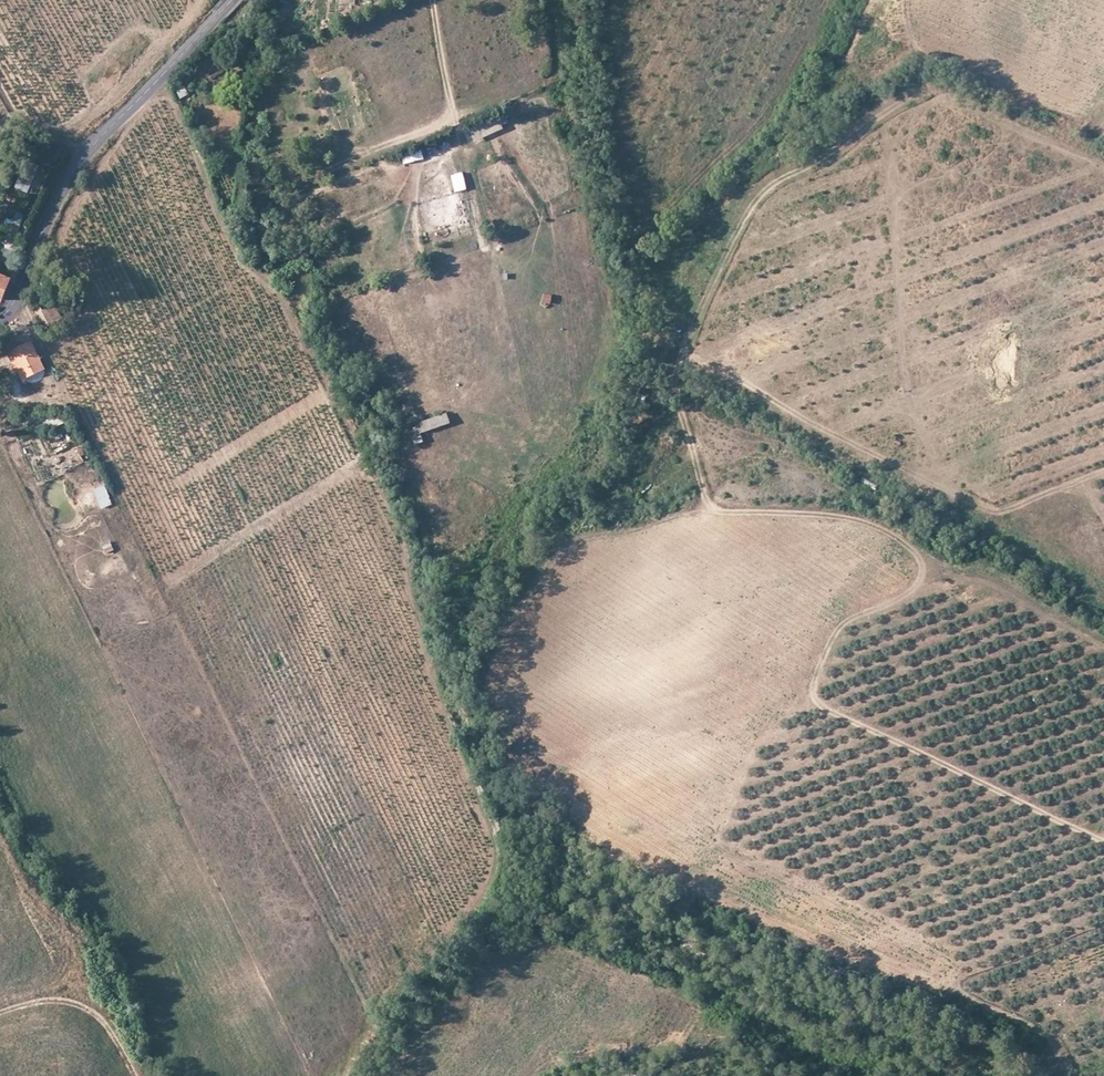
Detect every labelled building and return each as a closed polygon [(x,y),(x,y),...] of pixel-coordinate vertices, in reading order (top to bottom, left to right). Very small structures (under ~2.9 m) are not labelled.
[(181,100),(190,96),(186,86),(176,90),(181,100)] [(190,114),(187,123),(190,128),(197,129),(199,116),(190,114)] [(405,164),(424,160),(422,152),(403,156),(405,164)] [(39,168),(27,163),(16,189),(28,193),(39,168)] [(456,193),(468,190),(464,173),(452,176),(456,193)] [(24,227),(27,216),(17,213),(14,224),(24,227)] [(3,301),(13,282),(0,276),(0,299),(3,301)] [(555,306),(556,296),(545,295),(544,304),(555,306)] [(39,304),(32,308),(43,328),(61,318),(54,304),(44,310),(39,304)] [(25,379),(45,369),(31,341),(10,350),(25,379)] [(410,430),(415,441),(452,425),(447,413),(410,430)] [(94,489),(101,509),(113,505),(106,485),(94,489)]
